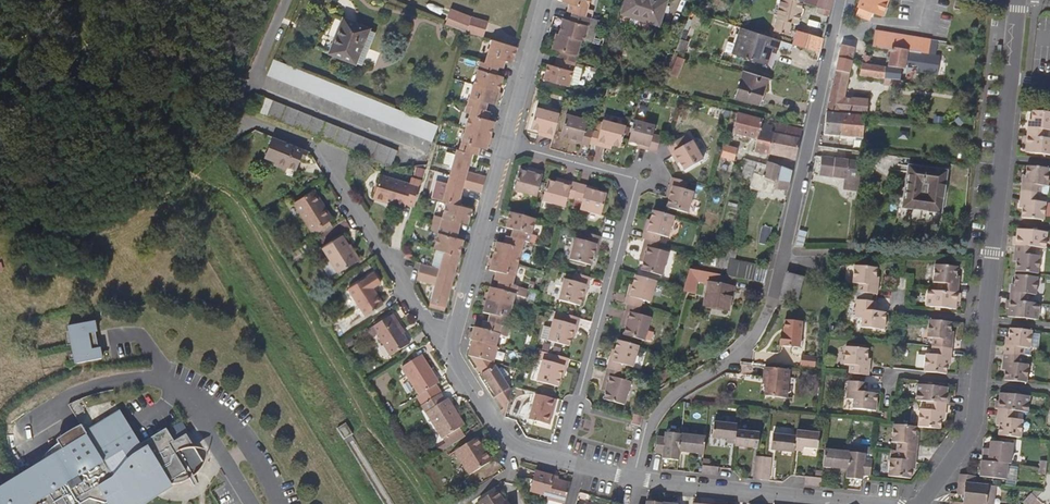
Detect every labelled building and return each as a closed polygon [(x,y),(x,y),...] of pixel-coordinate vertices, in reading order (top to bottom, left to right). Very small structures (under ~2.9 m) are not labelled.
[(590,0),(563,0),(562,2),(570,3),(567,11),(572,12),(586,16),(590,0)] [(622,12),(659,23),(666,0),(626,0),(622,12)] [(802,1),(800,0),(779,0),(772,29),(788,33),(790,21),(797,23),(802,1)] [(802,1),(819,6),(830,10),(833,0),(800,0),(802,1)] [(854,12),(869,17),(878,21),(884,4),(875,0),(857,0),(853,12),(854,12)] [(818,12),(828,17),(830,10),(819,6),(818,12)] [(450,9),(447,18),(467,26),(470,17),(450,9)] [(563,19),(559,34),(581,40),(584,41),(590,17),(586,16),(572,12),(570,21),(563,19)] [(865,25),(869,17),(854,12),(851,19),(865,25)] [(488,22),(470,17),(467,26),(466,32),(483,37),(488,22)] [(447,18),(444,23),(466,32),(467,26),(447,18)] [(330,52),(354,62),(368,29),(343,19),(330,52)] [(777,49),(780,39),(741,26),(735,43),(732,53),(766,64),(772,47),(777,49)] [(362,65),(376,32),(368,29),(354,62),(362,65)] [(796,29),(792,43),(820,52),(823,38),(796,29)] [(877,30),(874,46),(891,49),(920,53),(931,55),(933,39),(877,30)] [(575,63),(581,40),(559,34),(556,34),(552,49),(558,51),(556,58),(575,63)] [(492,40),(484,64),(498,68),(503,69),(505,62),(512,63),(516,48),(492,40)] [(724,51),(732,53),(735,43),(727,41),(724,51)] [(844,98),(853,61),(855,50),(841,44),(827,108),(843,111),(843,113),(866,115),(868,100),(853,99),(852,100),(844,98)] [(905,69),(911,69),(912,61),(919,62),(920,53),(891,49),(887,66),(905,69)] [(870,57),(864,55),(862,62),(859,76),(884,79),(885,72),(885,67),(870,65),(870,57)] [(677,56),(670,75),(677,78),(685,59),(677,56)] [(569,86),(575,63),(556,58),(554,65),(554,66),(548,64),(544,80),(569,86)] [(274,61),(267,77),(431,142),(438,126),(274,61)] [(918,70),(919,62),(912,61),(911,69),(918,70)] [(480,63),(473,85),(498,93),(503,76),(496,75),(498,68),(484,64),(480,63)] [(759,103),(767,77),(744,70),(736,96),(759,103)] [(904,75),(885,72),(884,79),(903,82),(903,80),(904,75)] [(902,88),(903,83),(903,82),(884,79),(883,85),(902,88)] [(473,85),(467,105),(472,107),(485,111),(487,103),(494,105),(498,93),(473,85)] [(260,95),(254,111),(391,166),(397,151),(260,95)] [(472,107),(465,130),(490,137),(494,122),(487,120),(490,112),(485,111),(472,107)] [(530,128),(537,130),(536,133),(552,138),(559,114),(535,107),(530,128)] [(863,138),(865,117),(826,111),(823,134),(846,137),(846,141),(853,142),(854,137),(863,138)] [(1026,136),(1046,138),(1047,130),(1049,130),(1049,112),(1032,111),(1030,126),(1027,126),(1026,136)] [(761,123),(762,119),(737,113),(732,133),(756,139),(753,151),(769,154),(774,134),(770,133),(772,126),(761,123)] [(569,139),(588,145),(589,142),(593,130),(584,127),(586,120),(566,114),(560,134),(569,137),(569,139)] [(589,142),(607,147),(611,148),(612,144),(619,146),(625,126),(602,119),(599,132),(593,130),(589,142)] [(629,141),(638,144),(637,147),(656,152),(660,136),(653,134),(655,126),(634,121),(629,141)] [(802,129),(777,122),(774,134),(769,154),(795,159),(802,129)] [(479,148),(486,151),(490,137),(465,130),(459,150),(471,153),(477,155),(479,148)] [(676,163),(679,161),(684,170),(702,160),(688,134),(672,143),(667,146),(672,156),(676,163)] [(1046,138),(1026,136),(1023,136),(1022,144),(1025,144),(1024,151),(1049,154),(1049,138),(1046,138)] [(308,152),(273,138),(264,159),(274,164),(273,166),(285,171),(287,168),(296,172),(301,159),(305,161),(308,152)] [(724,146),(721,157),(734,160),(737,149),(732,147),(733,144),(724,142),(723,146),(724,146)] [(459,150),(456,149),(449,147),(446,159),(453,161),(449,175),(483,185),(485,177),(466,172),(471,153),(459,150)] [(844,189),(858,192),(862,162),(821,157),(819,174),(845,178),(844,189)] [(741,173),(751,177),(753,171),(764,175),(766,165),(745,159),(744,163),(741,173)] [(770,186),(788,190),(793,171),(767,162),(766,165),(764,175),(753,171),(751,177),(749,187),(769,192),(770,186)] [(908,165),(902,207),(940,213),(946,171),(908,165)] [(1047,185),(1049,168),(1026,166),(1024,182),(1021,181),(1020,191),(1040,193),(1041,185),(1047,185)] [(543,173),(528,169),(527,173),(519,171),(514,191),(536,198),(543,173)] [(405,204),(415,207),(424,181),(411,177),(409,184),(381,175),(373,200),(404,209),(405,204)] [(449,175),(442,201),(446,202),(457,205),(462,188),(480,193),(483,185),(449,175)] [(670,198),(667,206),(687,212),(693,192),(685,190),(687,182),(672,177),(666,197),(670,198)] [(578,185),(556,179),(554,183),(547,180),(542,201),(564,207),(567,198),(574,200),(578,185)] [(600,215),(605,195),(596,193),(597,190),(578,185),(574,200),(581,202),(579,210),(600,215)] [(333,219),(315,189),(294,203),(312,232),(316,229),(319,235),(333,227),(329,221),(333,219)] [(1039,202),(1040,193),(1020,191),(1019,200),(1022,200),(1020,217),(1044,220),(1045,202),(1039,202)] [(467,224),(472,209),(457,205),(446,202),(443,214),(439,225),(458,230),(460,222),(467,224)] [(435,211),(432,223),(439,225),(443,214),(435,211)] [(652,211),(650,220),(647,219),(642,238),(644,239),(657,242),(659,234),(667,237),(672,216),(652,211)] [(511,231),(510,238),(523,241),(528,243),(534,219),(531,218),(509,212),(504,229),(511,231)] [(429,235),(437,237),(439,225),(432,223),(429,235)] [(456,237),(458,230),(439,225),(437,237),(433,248),(444,251),(461,256),(463,239),(456,237)] [(1012,236),(1011,244),(1014,245),(1035,246),(1045,248),(1047,232),(1016,228),(1015,236),(1012,236)] [(343,233),(321,247),(331,262),(323,267),(330,278),(339,273),(340,274),(344,271),(361,260),(343,233)] [(597,249),(601,237),(585,233),(583,241),(575,239),(570,261),(590,266),(592,256),(594,249),(597,249)] [(495,243),(491,258),(517,264),(523,241),(510,238),(505,236),(503,245),(495,243)] [(667,253),(655,249),(657,242),(644,239),(638,261),(642,262),(640,269),(661,275),(667,253)] [(1034,255),(1035,246),(1014,245),(1013,254),(1017,255),(1015,271),(1017,271),(1032,273),(1037,273),(1039,256),(1034,255)] [(454,281),(461,256),(444,251),(440,269),(421,264),(419,271),(454,281)] [(495,274),(493,281),(498,282),(511,285),(517,264),(491,258),(488,271),(495,274)] [(753,281),(755,267),(756,265),(730,259),(725,276),(731,277),(753,281)] [(938,282),(937,291),(957,293),(958,284),(955,284),(957,268),(934,265),(932,282),(938,282)] [(857,284),(856,292),(876,294),(877,285),(874,285),(876,269),(853,266),(851,283),(857,284)] [(769,270),(755,267),(753,281),(765,283),(769,270)] [(730,287),(731,277),(725,276),(689,269),(684,289),(684,290),(694,292),(697,280),(709,282),(705,305),(729,310),(733,287),(730,287)] [(446,312),(454,281),(419,271),(416,281),(435,286),(429,308),(446,312)] [(374,272),(347,289),(365,318),(385,305),(375,288),(382,284),(374,272)] [(579,306),(582,297),(584,289),(587,290),(590,277),(575,274),(572,282),(565,280),(559,300),(579,306)] [(1032,276),(1017,274),(1015,274),(1012,290),(1010,290),(1008,300),(1028,302),(1030,293),(1035,294),(1037,277),(1032,276)] [(635,276),(630,293),(628,292),(624,304),(627,305),(637,308),(639,309),(641,301),(652,304),(658,283),(635,276)] [(489,288),(486,300),(511,307),(516,286),(511,285),(498,282),(496,290),(489,288)] [(959,302),(960,293),(957,293),(937,291),(927,290),(925,306),(955,310),(956,302),(959,302)] [(489,316),(487,323),(505,328),(511,307),(486,300),(482,314),(489,316)] [(1037,319),(1039,303),(1028,302),(1008,300),(1006,300),(1005,307),(1008,308),(1007,316),(1037,319)] [(871,312),(872,302),(855,301),(854,318),(861,319),(860,328),(883,331),(885,313),(875,312),(871,312)] [(627,305),(622,325),(627,326),(623,337),(646,343),(653,319),(635,314),(637,308),(627,305)] [(568,347),(571,337),(573,330),(575,331),(579,318),(556,312),(548,341),(568,347)] [(374,327),(392,356),(410,345),(404,334),(406,333),(394,315),(374,327)] [(781,334),(779,346),(799,348),(802,322),(785,320),(783,334),(781,334)] [(949,339),(951,322),(928,320),(927,338),(932,339),(931,346),(951,348),(952,340),(949,339)] [(95,321),(68,326),(76,364),(102,358),(100,348),(98,348),(95,332),(97,332),(95,321)] [(506,337),(508,328),(505,328),(487,323),(482,322),(480,330),(473,328),(469,341),(471,341),(495,347),(498,335),(506,337)] [(1004,345),(1003,354),(1023,356),(1024,347),(1029,348),(1031,331),(1009,328),(1007,345),(1004,345)] [(618,340),(615,350),(612,350),(607,369),(622,373),(624,365),(632,368),(638,345),(618,340)] [(471,341),(467,358),(471,359),(481,374),(494,366),(493,364),(497,348),(495,347),(471,341)] [(950,359),(951,348),(931,346),(930,356),(925,355),(923,372),(946,374),(947,359),(950,359)] [(848,366),(847,373),(868,376),(869,367),(866,367),(867,350),(844,348),(842,365),(848,366)] [(553,355),(540,351),(538,360),(543,361),(537,382),(557,388),(560,378),(562,371),(565,372),(568,359),(553,355)] [(1005,364),(1003,380),(1026,383),(1028,365),(1022,364),(1023,356),(1003,354),(1002,363),(1005,364)] [(440,393),(435,385),(427,373),(430,371),(420,356),(401,368),(418,396),(415,398),(420,406),(439,394),(440,393)] [(800,356),(799,365),(814,367),(815,357),(800,356)] [(502,409),(500,410),(504,417),(512,389),(508,388),(494,366),(481,374),(502,409)] [(766,379),(764,396),(786,399),(789,371),(764,368),(763,378),(766,379)] [(620,380),(622,373),(607,369),(601,391),(606,392),(604,400),(624,405),(630,382),(620,380)] [(439,383),(430,371),(427,373),(435,385),(439,383)] [(863,393),(864,385),(847,383),(845,400),(853,401),(852,410),(874,413),(876,395),(866,394),(863,393)] [(917,385),(915,400),(925,401),(945,403),(948,404),(949,397),(946,396),(947,389),(917,385)] [(463,426),(457,417),(455,418),(449,408),(451,407),(447,399),(443,401),(439,394),(420,406),(442,439),(447,448),(460,439),(455,431),(463,426)] [(995,401),(994,409),(997,409),(1017,411),(1028,412),(1030,397),(999,394),(998,401),(995,401)] [(551,426),(558,401),(536,395),(529,421),(551,426)] [(944,414),(945,403),(925,401),(924,411),(919,411),(917,427),(940,429),(941,414),(944,414)] [(457,417),(451,407),(449,408),(455,418),(457,417)] [(120,409),(85,431),(87,434),(122,413),(120,409)] [(999,419),(997,435),(1020,438),(1022,421),(1017,420),(1017,411),(997,409),(996,419),(999,419)] [(126,499),(165,475),(171,484),(180,483),(190,480),(196,475),(205,463),(195,447),(190,447),(185,448),(176,452),(173,453),(168,444),(173,441),(174,440),(167,428),(141,443),(122,412),(122,413),(87,434),(85,431),(81,425),(57,439),(59,442),(63,449),(45,460),(1,487),(0,487),(0,503),(129,503),(126,499)] [(643,418),(634,415),(631,424),(635,425),(640,427),(643,418)] [(712,437),(725,439),(735,440),(736,430),(737,425),(713,422),(712,437)] [(914,443),(915,427),(893,424),(891,442),(896,442),(896,451),(915,453),(916,444),(914,443)] [(758,432),(736,430),(735,440),(735,444),(734,445),(757,448),(758,432)] [(795,446),(802,447),(817,449),(819,433),(796,431),(795,436),(795,446)] [(655,444),(655,453),(663,454),(662,458),(678,460),(679,450),(681,434),(665,432),(664,437),(656,436),(655,443),(655,444)] [(190,447),(195,447),(187,434),(174,441),(173,441),(168,444),(173,453),(176,452),(185,448),(190,447)] [(705,436),(687,434),(681,434),(679,450),(703,453),(705,436)] [(770,449),(794,452),(794,451),(795,446),(795,436),(772,434),(770,449)] [(478,448),(481,446),(476,437),(454,451),(470,476),(488,464),(478,448)] [(990,441),(989,449),(989,454),(982,453),(982,461),(1008,464),(1011,464),(1012,444),(990,441)] [(63,449),(59,442),(41,453),(45,460),(63,449)] [(491,461),(481,446),(478,448),(488,464),(491,461)] [(846,478),(861,480),(862,476),(863,476),(870,476),(873,449),(849,446),(849,452),(847,469),(846,478)] [(823,466),(847,469),(849,452),(842,452),(825,450),(823,466)] [(914,461),(915,453),(896,451),(895,459),(889,458),(887,476),(909,479),(911,461),(914,461)] [(1006,480),(1008,464),(982,461),(980,477),(1006,480)] [(763,463),(754,463),(752,479),(761,480),(763,463)] [(768,481),(770,464),(763,463),(761,480),(768,481)] [(718,468),(708,466),(702,465),(701,473),(709,474),(718,475),(718,468)] [(1009,480),(1017,480),(1018,465),(1010,465),(1009,480)] [(1038,475),(1045,475),(1046,468),(1039,467),(1038,475)] [(815,470),(814,478),(822,478),(822,471),(815,470)] [(570,483),(557,480),(553,478),(553,476),(535,471),(530,491),(547,496),(546,498),(564,503),(570,483)] [(975,476),(968,475),(959,474),(958,482),(975,484),(975,476)] [(129,503),(146,503),(173,488),(171,484),(165,475),(126,499),(129,503)] [(805,477),(804,485),(821,486),(822,478),(814,478),(805,477)] [(964,495),(963,503),(970,503),(985,503),(987,485),(975,484),(958,482),(957,490),(964,491),(964,495)] [(994,486),(987,485),(985,503),(992,503),(994,486)] [(478,502),(480,503),(508,503),(507,501),(504,503),(497,491),(478,502)] [(1024,503),(1031,503),(1037,499),(1032,493),(1022,502),(1024,503)]
